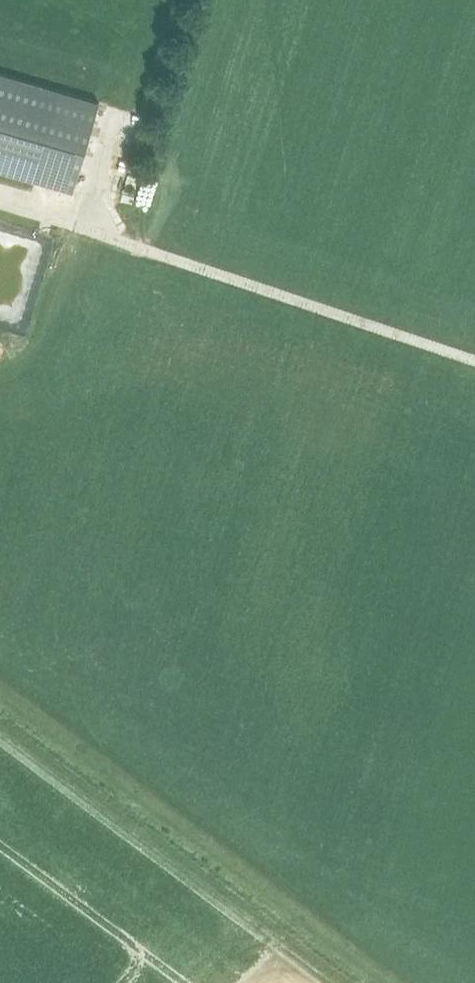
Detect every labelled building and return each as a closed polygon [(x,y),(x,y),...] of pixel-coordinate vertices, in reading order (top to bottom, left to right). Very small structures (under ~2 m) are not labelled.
[(73,191),(98,98),(0,71),(0,169),(73,191)]
